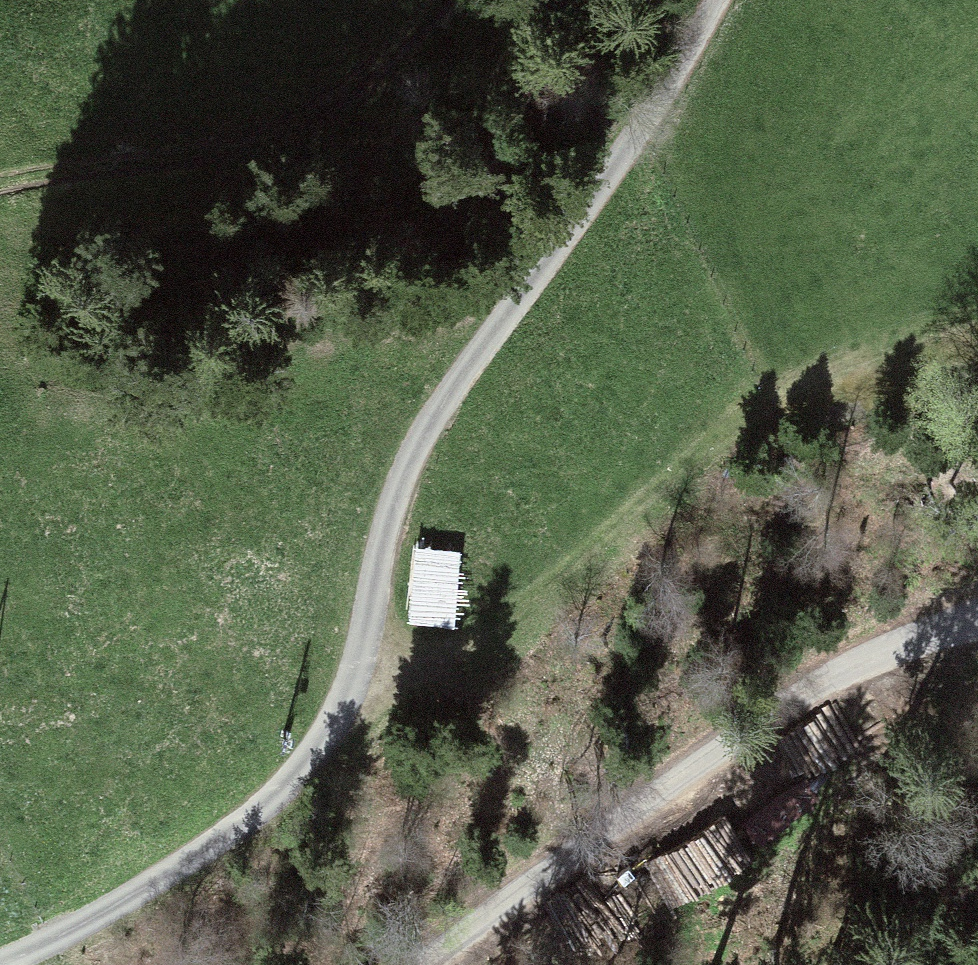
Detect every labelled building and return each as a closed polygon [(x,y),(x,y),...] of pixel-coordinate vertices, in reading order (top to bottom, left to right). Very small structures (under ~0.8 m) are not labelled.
[(408,557),(460,559),(462,486),(410,484),(408,557)]
